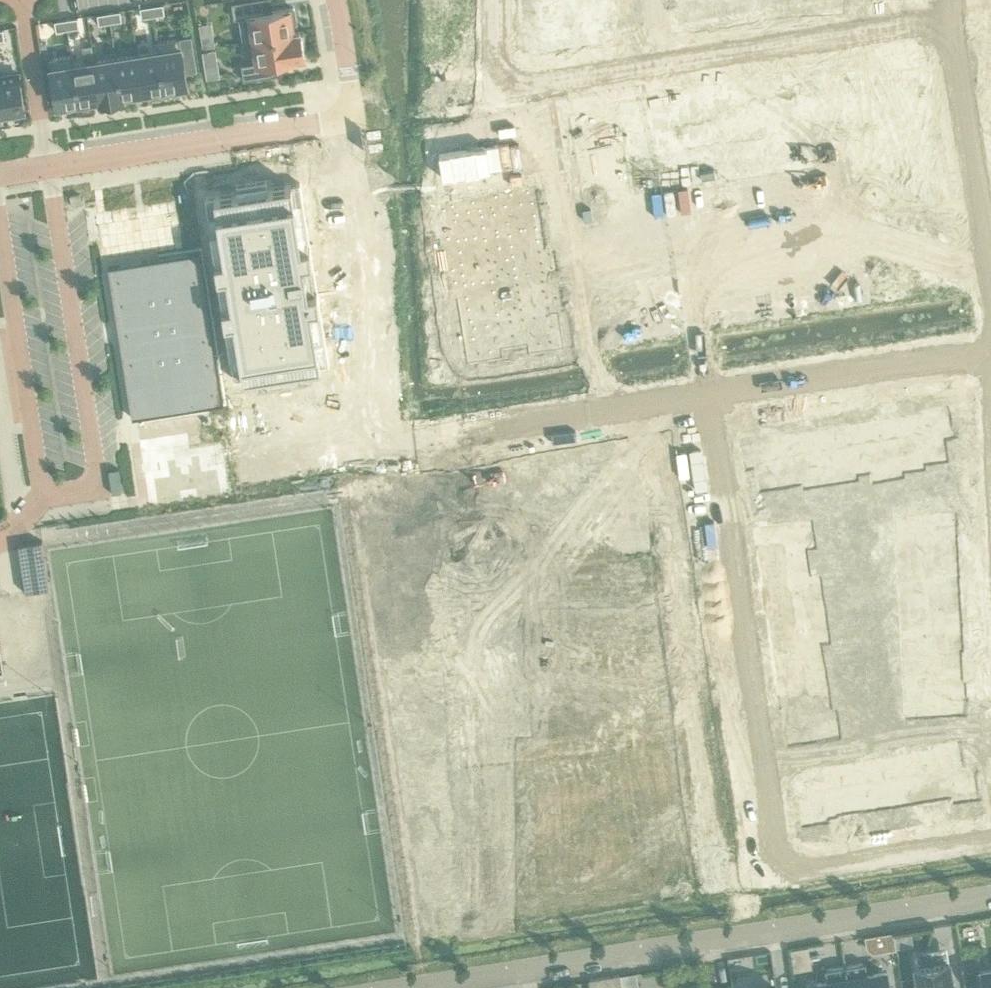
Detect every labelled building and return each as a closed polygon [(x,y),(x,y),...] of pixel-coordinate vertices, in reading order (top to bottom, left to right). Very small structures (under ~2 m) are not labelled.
[(253,40),(294,33),(294,31),(292,22),(296,21),(294,7),(264,11),(262,0),(250,0),(232,3),(234,18),(239,17),(243,41),(253,40)] [(673,16),(694,13),(692,0),(670,0),(673,16)] [(694,13),(715,9),(714,0),(692,0),(694,13)] [(715,9),(737,6),(736,0),(714,0),(715,9)] [(838,9),(846,8),(845,0),(837,0),(838,9)] [(539,6),(535,6),(535,25),(539,25),(539,24),(539,29),(554,29),(555,42),(583,41),(582,2),(539,3),(539,6)] [(163,3),(151,5),(153,15),(164,13),(163,3)] [(141,17),(153,15),(151,5),(140,7),(141,17)] [(120,10),(109,12),(110,22),(122,20),(120,10)] [(99,24),(110,22),(109,12),(97,14),(99,24)] [(77,17),(66,19),(67,29),(79,27),(77,17)] [(56,30),(67,29),(66,19),(54,20),(56,30)] [(300,30),(294,31),(294,33),(253,40),(256,62),(242,64),(244,79),(274,74),(271,61),(304,56),(300,30)] [(180,37),(156,41),(157,50),(158,50),(165,91),(178,89),(178,86),(187,85),(185,71),(196,69),(191,35),(180,37)] [(157,50),(137,54),(143,91),(151,90),(152,93),(165,91),(158,50),(157,50)] [(73,54),(49,58),(56,105),(66,104),(66,106),(79,104),(73,64),(74,64),(73,54)] [(137,54),(116,57),(123,97),(135,95),(135,93),(143,91),(137,54)] [(116,57),(95,60),(101,98),(99,98),(99,101),(123,97),(116,57)] [(74,64),(73,64),(79,104),(93,102),(92,100),(99,98),(101,98),(95,60),(74,64)] [(901,68),(885,70),(886,73),(887,72),(894,113),(917,109),(913,86),(923,85),(919,62),(900,65),(901,68)] [(217,64),(205,66),(206,77),(219,75),(217,64)] [(0,75),(0,85),(4,112),(24,109),(18,72),(0,75)] [(886,73),(865,76),(871,117),(894,113),(887,72),(886,73)] [(865,76),(842,80),(849,120),(871,117),(865,76)] [(842,77),(819,81),(826,124),(849,120),(842,80),(842,77)] [(819,81),(797,84),(797,87),(803,127),(826,124),(819,81)] [(776,90),(775,90),(781,131),(803,127),(797,87),(776,90)] [(776,88),(751,92),(757,135),(781,131),(775,90),(776,90),(776,88)] [(740,93),(715,97),(715,100),(716,99),(723,140),(746,136),(740,93)] [(715,100),(694,103),(700,144),(723,140),(716,99),(715,100)] [(693,101),(671,104),(678,147),(700,144),(694,103),(693,101)] [(671,104),(649,108),(649,110),(655,151),(678,147),(671,104)] [(649,110),(626,113),(633,154),(655,151),(649,110)] [(605,117),(604,117),(610,158),(633,154),(626,113),(605,117)] [(589,114),(570,117),(574,140),(583,138),(587,161),(610,158),(604,117),(605,117),(605,115),(589,117),(589,114)] [(910,143),(899,145),(900,153),(912,151),(910,143)] [(899,145),(887,147),(888,155),(900,153),(899,145)] [(865,150),(854,152),(855,160),(867,158),(865,150)] [(854,152),(842,154),(843,162),(855,160),(854,152)] [(933,156),(892,162),(895,183),(936,177),(933,156)] [(820,157),(809,159),(810,167),(822,165),(820,157)] [(809,159),(797,161),(798,169),(810,167),(809,159)] [(772,165),(760,167),(761,175),(773,173),(772,165)] [(861,165),(853,166),(855,178),(863,177),(861,165)] [(754,168),(742,170),(743,178),(755,176),(754,168)] [(717,174),(705,176),(707,184),(718,182),(717,174)] [(705,176),(694,177),(695,185),(707,184),(705,176)] [(936,177),(895,183),(899,205),(939,198),(936,177)] [(239,192),(206,198),(238,379),(271,373),(273,381),(301,376),(300,368),(332,363),(300,181),(269,186),(268,179),(237,184),(239,192)] [(672,181),(660,183),(662,191),(673,189),(672,181)] [(660,183),(648,185),(650,192),(662,191),(660,183)] [(627,188),(615,190),(617,198),(628,196),(627,188)] [(493,206),(453,212),(475,353),(555,340),(533,200),(532,200),(531,189),(491,195),(493,206)] [(615,190),(603,192),(605,200),(617,198),(615,190)] [(866,198),(858,199),(860,211),(868,209),(866,198)] [(939,198),(899,205),(902,226),(943,220),(945,219),(941,198),(939,198)] [(868,209),(860,211),(862,223),(870,221),(868,209)] [(873,240),(865,242),(867,253),(875,252),(873,240)] [(875,252),(867,253),(869,265),(877,264),(875,252)] [(949,262),(909,269),(912,290),(953,284),(949,262)] [(881,289),(873,290),(875,302),(883,300),(881,289)] [(927,416),(911,418),(911,420),(913,420),(919,461),(943,457),(939,434),(949,433),(945,410),(926,413),(927,416)] [(911,420),(890,424),(897,465),(919,461),(913,420),(911,420)] [(890,424),(868,427),(874,468),(897,465),(890,424)] [(868,427),(845,431),(852,472),(874,468),(868,427)] [(845,429),(823,432),(823,434),(829,475),(852,472),(845,429)] [(823,434),(800,438),(807,479),(829,475),(823,434)] [(779,441),(778,441),(784,482),(807,479),(800,438),(779,441)] [(763,439),(744,441),(748,464),(757,463),(761,486),(784,482),(778,441),(779,441),(779,439),(763,442),(763,439)] [(673,464),(653,467),(660,515),(680,512),(673,465),(673,464)] [(936,487),(924,489),(925,497),(937,495),(936,487)] [(924,489),(912,491),(913,499),(925,497),(924,489)] [(891,494),(879,496),(880,504),(892,502),(891,494)] [(879,496),(867,498),(868,506),(880,504),(879,496)] [(846,501),(834,503),(835,511),(847,509),(846,501)] [(834,503),(822,505),(823,513),(835,511),(834,503)] [(801,508),(789,510),(790,518),(802,516),(801,508)] [(789,510),(777,512),(778,520),(790,518),(789,510)] [(951,514),(908,516),(909,539),(950,537),(950,538),(952,538),(951,514)] [(796,523),(757,530),(760,550),(799,544),(796,523)] [(843,525),(835,526),(837,538),(845,537),(843,525)] [(858,529),(850,530),(852,542),(859,541),(858,529)] [(845,537),(837,538),(839,550),(847,549),(845,537)] [(950,537),(909,539),(910,560),(951,558),(950,538),(950,537)] [(25,591),(49,588),(41,540),(18,544),(25,591)] [(859,541),(852,542),(853,554),(861,553),(859,541)] [(799,544),(760,550),(763,569),(802,563),(799,544)] [(951,558),(910,560),(911,582),(955,580),(953,558),(951,558)] [(802,563),(763,569),(766,588),(805,582),(802,563)] [(849,563),(841,564),(843,576),(851,575),(849,563)] [(864,571),(856,572),(858,584),(866,583),(864,571)] [(851,575),(843,576),(845,588),(853,587),(851,575)] [(955,580),(911,582),(913,604),(954,601),(956,601),(955,580)] [(805,582),(766,588),(769,607),(808,601),(805,582)] [(866,583),(858,584),(860,596),(868,594),(866,583)] [(808,601),(769,607),(772,626),(811,620),(808,601)] [(855,601),(847,602),(849,614),(857,613),(855,601)] [(954,601),(913,604),(914,625),(955,623),(954,601)] [(857,613),(849,614),(851,626),(859,624),(857,613)] [(871,615),(863,616),(865,628),(873,626),(871,615)] [(811,620),(772,626),(775,645),(814,639),(811,620)] [(955,623),(914,625),(915,647),(956,644),(958,644),(957,623),(955,623)] [(873,626),(865,628),(867,640),(875,638),(873,626)] [(814,639),(775,645),(778,664),(817,658),(814,639)] [(861,639),(853,640),(855,652),(863,651),(861,639)] [(956,644),(915,647),(916,668),(957,666),(956,644)] [(863,651),(855,652),(857,664),(864,662),(863,651)] [(817,658),(778,664),(781,683),(820,677),(817,658)] [(878,658),(870,659),(872,671),(880,669),(878,658)] [(957,666),(916,668),(917,690),(958,688),(958,686),(957,666)] [(880,669),(872,671),(874,682),(882,681),(880,669)] [(820,677),(781,683),(784,702),(823,696),(820,677)] [(867,677),(859,678),(861,690),(869,688),(867,677)] [(958,688),(917,690),(918,712),(962,710),(960,686),(958,686),(958,688)] [(869,688),(861,690),(863,702),(870,700),(869,688)] [(823,696),(784,702),(787,721),(826,715),(823,696)] [(887,714),(879,715),(881,727),(889,726),(887,714)] [(826,715),(787,721),(790,741),(830,735),(826,715)] [(873,716),(865,717),(867,729),(875,728),(873,716)] [(943,723),(931,725),(932,733),(944,731),(943,723)] [(931,725),(919,727),(920,735),(932,733),(931,725)] [(900,730),(888,732),(889,740),(901,738),(900,730)] [(888,732),(876,734),(878,742),(889,740),(888,732)] [(857,737),(846,739),(847,747),(859,745),(857,737)] [(846,739),(834,741),(835,748),(847,747),(846,739)] [(824,742),(812,744),(814,752),(825,750),(824,742)] [(958,750),(935,753),(942,794),(940,794),(941,797),(955,794),(955,797),(974,794),(971,772),(961,773),(958,750)] [(935,753),(914,757),(920,798),(940,794),(942,794),(935,753)] [(914,757),(893,760),(899,801),(920,798),(914,757)] [(893,760),(871,764),(878,804),(899,801),(893,760)] [(871,764),(850,767),(856,808),(878,804),(871,764)] [(850,767),(829,770),(835,811),(837,811),(856,808),(850,767)] [(810,797),(801,798),(804,821),(823,818),(822,815),(837,813),(837,811),(835,811),(829,770),(806,774),(810,797)] [(872,950),(895,946),(893,931),(864,935),(865,944),(872,950)] [(914,965),(918,987),(953,987),(949,960),(914,965)] [(886,970),(867,973),(865,961),(845,965),(849,987),(888,987),(886,970)] [(824,968),(826,980),(808,983),(809,987),(849,987),(845,965),(824,968)] [(978,966),(981,987),(990,987),(990,965),(979,966),(978,966)] [(606,987),(622,987),(619,973),(604,976),(606,987)] [(604,976),(589,978),(591,987),(606,987),(604,976)]
